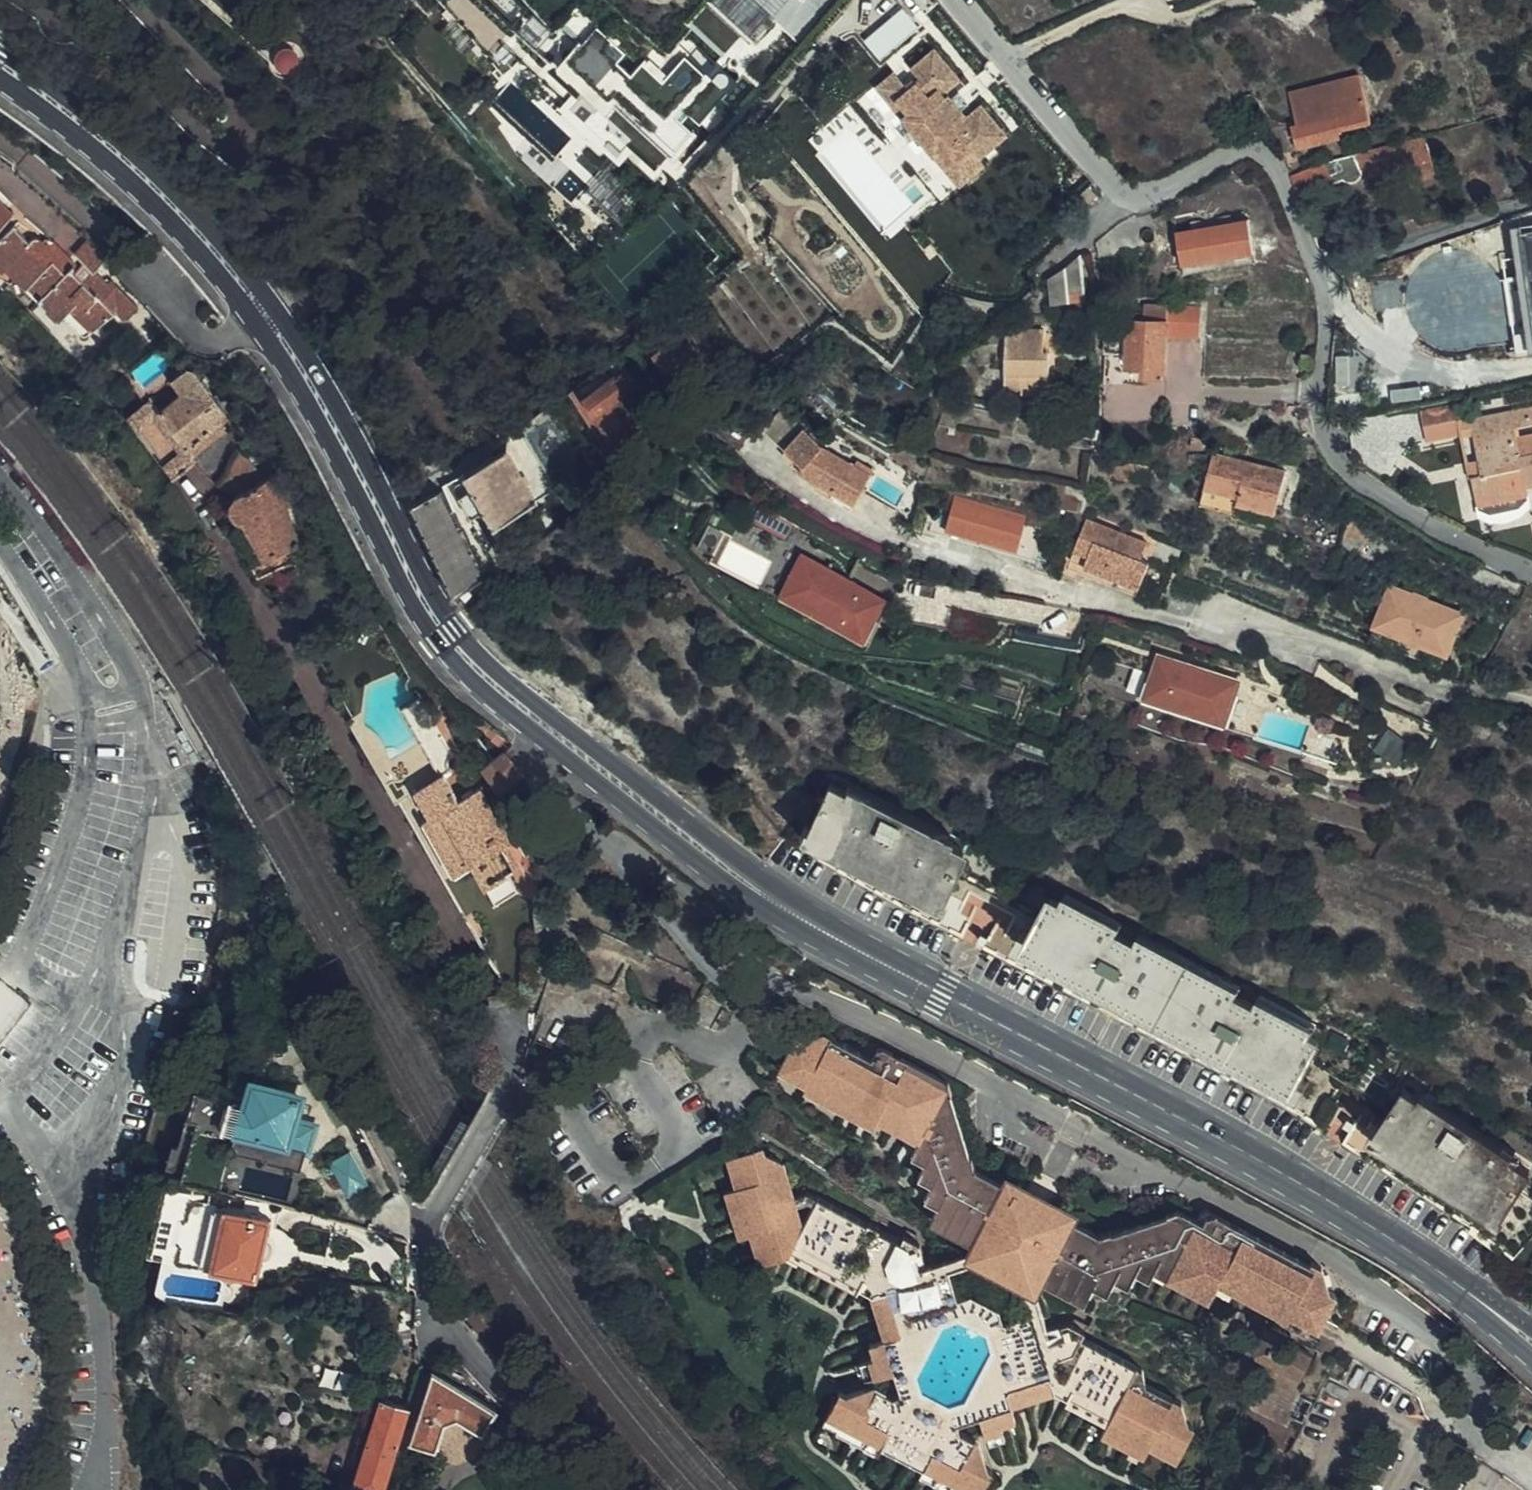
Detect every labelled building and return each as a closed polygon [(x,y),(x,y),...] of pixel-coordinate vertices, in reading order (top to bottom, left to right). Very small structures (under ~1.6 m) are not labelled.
[(904,38),(886,16),(865,33),(883,55),(904,38)] [(284,66),(288,67),(292,67),(295,66),(298,63),(300,60),(300,57),(300,53),(299,50),(296,47),(293,46),(290,45),(286,45),(283,47),(280,49),(278,53),(278,56),(279,60),(281,64),(284,66)] [(648,67),(624,45),(603,68),(637,98),(633,104),(676,142),(687,130),(691,132),(713,108),(678,75),(675,78),(655,59),(648,67)] [(905,86),(892,70),(875,84),(959,184),(985,162),(980,156),(1006,134),(980,102),(965,114),(961,109),(966,106),(956,95),(951,98),(945,90),(958,78),(933,47),(910,66),(918,76),(905,86)] [(1340,115),(1344,129),(1372,122),(1362,75),(1291,92),(1298,119),(1332,113),(1339,116),(1340,115)] [(1294,125),(1299,147),(1340,138),(1339,131),(1344,129),(1340,115),(1339,116),(1332,113),(1298,119),(1299,124),(1294,125)] [(602,145),(586,125),(570,137),(587,157),(602,145)] [(1292,176),(1301,200),(1328,189),(1343,184),(1348,188),(1356,188),(1361,186),(1365,176),(1373,175),(1372,172),(1386,168),(1387,172),(1396,169),(1395,164),(1408,160),(1422,156),(1417,138),(1325,163),(1292,176)] [(1413,175),(1427,171),(1422,156),(1408,160),(1413,175)] [(1096,182),(1094,184),(1086,190),(1093,199),(1103,192),(1096,182)] [(10,214),(0,202),(0,223),(10,214)] [(1176,229),(1183,265),(1257,251),(1250,215),(1176,229)] [(91,272),(81,281),(69,269),(73,265),(48,238),(42,243),(32,233),(26,238),(12,223),(0,234),(0,268),(2,266),(21,287),(28,282),(38,292),(32,298),(53,321),(65,310),(84,330),(111,314),(119,322),(133,309),(109,281),(103,286),(91,272)] [(1511,233),(1518,278),(1502,280),(1514,361),(1531,358),(1531,229),(1511,233)] [(109,255),(90,236),(72,252),(91,272),(109,255)] [(1066,266),(1067,270),(1070,298),(1070,302),(1086,300),(1082,254),(1066,266)] [(64,351),(84,330),(65,310),(53,321),(32,298),(38,292),(28,282),(21,287),(2,266),(0,268),(0,287),(64,351)] [(1067,270),(1051,275),(1052,280),(1055,301),(1070,298),(1067,270)] [(1197,303),(1167,303),(1167,320),(1130,320),(1130,330),(1106,330),(1105,354),(1128,354),(1128,367),(1144,367),(1144,376),(1165,376),(1164,335),(1198,335),(1197,303)] [(1167,320),(1167,303),(1145,303),(1145,312),(1130,312),(1130,320),(1167,320)] [(1046,353),(1045,331),(1008,333),(1009,388),(1025,388),(1025,393),(1050,393),(1050,373),(1051,373),(1050,353),(1046,353)] [(128,411),(172,473),(192,458),(215,477),(240,445),(221,420),(227,416),(194,366),(188,365),(149,393),(151,395),(128,411)] [(620,369),(584,394),(604,425),(595,430),(607,448),(646,420),(626,391),(632,386),(620,369)] [(604,425),(584,394),(575,400),(595,430),(604,425)] [(1424,407),(1426,440),(1461,437),(1458,405),(1424,407)] [(1473,421),(1477,439),(1494,435),(1495,444),(1478,448),(1483,475),(1474,477),(1481,509),(1509,503),(1503,476),(1524,472),(1528,490),(1531,489),(1531,455),(1523,457),(1517,431),(1531,428),(1531,409),(1486,419),(1473,421)] [(822,441),(806,425),(786,445),(803,462),(799,469),(853,500),(874,467),(857,457),(854,461),(822,441)] [(1205,449),(1206,440),(1195,438),(1194,447),(1205,449)] [(240,445),(215,477),(231,490),(227,495),(225,500),(226,507),(231,514),(236,516),(230,524),(229,528),(258,574),(271,567),(275,577),(294,568),(285,547),(302,539),(286,503),(290,500),(274,468),(263,474),(240,445)] [(537,502),(507,448),(465,470),(493,526),(537,502)] [(1205,496),(1277,514),(1287,471),(1216,453),(1205,496)] [(1116,458),(1113,475),(1136,479),(1138,469),(1139,462),(1116,458)] [(1157,465),(1139,462),(1138,469),(1155,472),(1157,465)] [(1026,508),(957,485),(947,513),(971,521),(969,526),(995,534),(997,530),(1017,536),(1026,508)] [(444,489),(413,503),(454,592),(484,579),(444,489)] [(1275,522),(1277,514),(1205,496),(1203,504),(1275,522)] [(1087,512),(1079,536),(1149,562),(1152,556),(1145,553),(1129,547),(1135,531),(1087,512)] [(1373,546),(1379,530),(1351,518),(1345,549),(1363,555),(1369,544),(1373,546)] [(716,550),(727,528),(712,520),(700,541),(716,550)] [(1151,538),(1135,531),(1129,547),(1145,553),(1151,538)] [(1149,562),(1079,536),(1073,555),(1141,581),(1149,562)] [(884,598),(804,554),(784,589),(865,633),(884,598)] [(1389,587),(1375,625),(1447,653),(1460,615),(1389,587)] [(1447,653),(1375,625),(1371,638),(1442,664),(1447,653)] [(1242,675),(1162,650),(1148,696),(1262,730),(1269,707),(1235,697),(1242,675)] [(406,706),(434,758),(442,772),(448,769),(454,766),(453,759),(454,755),(458,752),(428,694),(406,706)] [(1387,728),(1379,751),(1405,760),(1413,737),(1387,728)] [(503,791),(525,773),(508,749),(484,767),(503,791)] [(442,772),(434,758),(408,772),(418,791),(428,810),(447,846),(440,849),(453,873),(470,864),(495,907),(517,896),(504,873),(517,866),(504,843),(511,839),(482,785),(463,796),(448,769),(442,772)] [(963,850),(831,788),(810,830),(943,893),(963,850)] [(428,810),(418,791),(410,795),(421,814),(428,810)] [(1321,1039),(1055,898),(1032,940),(1299,1081),(1321,1039)] [(975,1239),(969,1251),(1039,1289),(1045,1277),(1088,1300),(1095,1286),(1108,1293),(1116,1277),(1130,1284),(1139,1267),(1153,1275),(1162,1258),(1216,1288),(1221,1278),(1236,1286),(1241,1276),(1296,1306),(1299,1301),(1348,1327),(1360,1303),(1334,1289),(1327,1266),(1316,1260),(1314,1263),(1220,1211),(1207,1215),(1204,1220),(1176,1206),(1105,1234),(1078,1219),(1080,1214),(1009,1176),(1006,1181),(976,1165),(946,1085),(863,1042),(857,1055),(821,1037),(801,1043),(796,1040),(777,1074),(806,1089),(803,1094),(874,1133),(879,1124),(919,1145),(916,1151),(930,1158),(923,1171),(937,1179),(929,1194),(942,1202),(934,1216),(975,1239)] [(188,1112),(183,1131),(179,1146),(212,1155),(220,1127),(246,1134),(242,1150),(268,1157),(267,1162),(298,1170),(304,1150),(286,1145),(293,1119),(298,1120),(299,1116),(304,1099),(288,1095),(287,1089),(282,1087),(278,1087),(274,1092),(260,1088),(255,1105),(207,1092),(195,1088),(188,1112)] [(1531,1172),(1410,1091),(1383,1131),(1504,1211),(1531,1172)] [(320,1122),(299,1116),(298,1120),(293,1119),(286,1145),(304,1150),(312,1152),(320,1122)] [(758,1142),(725,1153),(735,1184),(722,1189),(737,1235),(750,1230),(760,1260),(787,1251),(855,1288),(858,1285),(868,1290),(881,1332),(866,1337),(871,1352),(864,1354),(870,1373),(904,1362),(932,1313),(923,1286),(918,1274),(928,1270),(919,1242),(907,1235),(903,1243),(814,1195),(793,1201),(780,1161),(760,1150),(758,1142)] [(370,1185),(351,1151),(335,1159),(354,1193),(370,1185)] [(284,1287),(281,1287),(259,1282),(260,1277),(262,1276),(276,1218),(219,1202),(220,1196),(166,1182),(159,1208),(147,1252),(158,1255),(176,1259),(251,1275),(244,1300),(253,1302),(266,1305),(292,1282),(303,1277),(321,1276),(331,1236),(312,1231),(304,1233),(296,1240),(284,1285),(284,1287)] [(964,1260),(928,1270),(918,1274),(923,1286),(980,1270),(1019,1292),(1035,1349),(1045,1346),(1043,1339),(1033,1301),(1039,1289),(969,1251),(964,1260)] [(1076,1330),(1043,1339),(1045,1346),(1035,1349),(1001,1357),(976,1403),(986,1435),(1005,1430),(1004,1424),(1018,1419),(1014,1405),(1058,1391),(1065,1395),(1063,1400),(1104,1424),(1100,1433),(1142,1456),(1149,1444),(1175,1459),(1193,1427),(1186,1423),(1184,1407),(1147,1387),(1144,1378),(1082,1344),(1086,1336),(1076,1330)] [(1262,1361),(1273,1338),(1260,1333),(1250,1356),(1262,1361)] [(1295,1391),(1296,1388),(1301,1378),(1303,1379),(1313,1357),(1289,1346),(1273,1338),(1262,1361),(1257,1374),(1263,1376),(1295,1391)] [(432,1368),(410,1439),(437,1446),(444,1421),(460,1417),(483,1430),(496,1407),(432,1368)] [(820,1415),(835,1423),(833,1426),(876,1449),(881,1441),(921,1463),(917,1471),(952,1489),(979,1489),(991,1468),(986,1465),(981,1448),(944,1427),(950,1415),(937,1408),(935,1411),(903,1392),(898,1401),(862,1381),(841,1387),(837,1385),(820,1415)] [(367,1489),(383,1489),(410,1405),(382,1396),(354,1486),(367,1489)]
